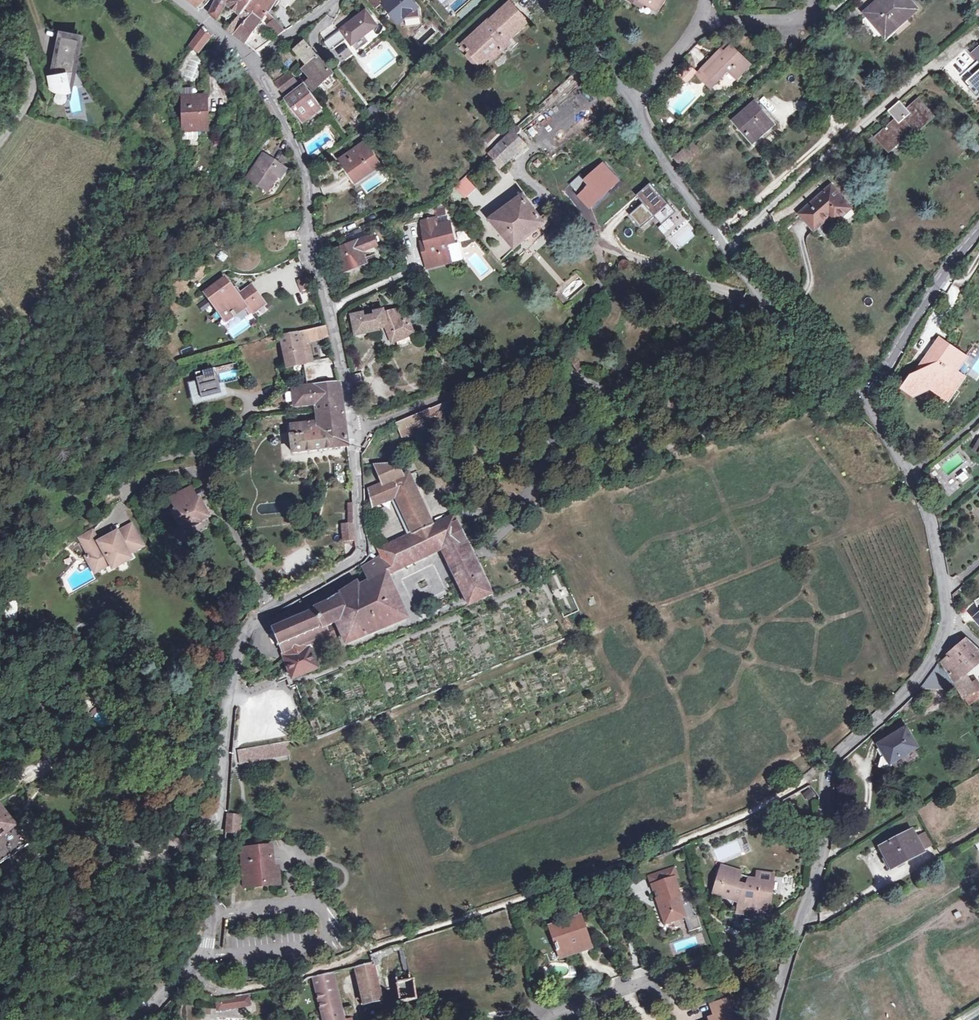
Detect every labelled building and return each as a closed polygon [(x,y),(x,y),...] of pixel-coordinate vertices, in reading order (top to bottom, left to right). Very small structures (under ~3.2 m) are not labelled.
[(229,0),(218,0),(210,14),(217,20),(226,5),(229,0)] [(226,5),(240,15),(228,29),(234,34),(250,17),(244,12),(251,2),(249,0),(229,0),(226,5)] [(267,11),(275,0),(253,0),(252,2),(267,11)] [(381,19),(388,14),(400,28),(407,19),(420,16),(421,8),(415,0),(365,0),(381,19)] [(644,2),(657,10),(664,0),(640,0),(644,2)] [(866,13),(886,35),(884,36),(887,39),(894,33),(891,30),(915,10),(906,0),(882,0),(866,13)] [(234,34),(245,43),(257,26),(265,14),(267,11),(252,2),(251,2),(244,12),(250,17),(234,34)] [(479,63),(487,55),(498,45),(504,51),(512,43),(508,39),(527,21),(510,3),(464,45),(478,60),(477,61),(479,63)] [(352,45),(378,25),(366,10),(340,29),(352,45)] [(267,11),(265,14),(273,21),(269,25),(278,36),(285,31),(275,18),(267,11)] [(508,39),(512,43),(516,46),(519,44),(515,39),(530,24),(527,21),(508,39)] [(268,44),(257,26),(245,43),(256,53),(268,44)] [(201,33),(189,48),(198,55),(210,40),(201,33)] [(58,37),(52,76),(52,78),(47,79),(48,91),(69,94),(70,89),(79,40),(58,37)] [(309,84),(315,91),(334,73),(306,41),(296,49),(301,55),(307,63),(305,65),(315,77),(309,84)] [(498,45),(487,55),(493,61),(504,51),(498,45)] [(716,56),(703,69),(717,82),(729,70),(738,78),(750,65),(732,47),(725,54),(719,59),(716,56)] [(719,59),(725,54),(722,50),(716,56),(719,59)] [(690,67),(681,77),(687,82),(696,73),(690,67)] [(717,82),(703,69),(698,75),(711,88),(717,82)] [(967,82),(971,85),(969,87),(972,91),(974,89),(978,94),(978,72),(967,82)] [(283,91),(296,81),(290,73),(276,83),(283,91)] [(694,76),(690,81),(700,89),(704,84),(694,76)] [(289,100),(304,119),(322,106),(311,91),(308,93),(304,87),(289,100)] [(183,100),(194,100),(193,90),(183,90),(183,100)] [(901,102),(889,111),(897,120),(877,137),(890,151),(914,130),(916,133),(935,116),(920,99),(908,110),(901,102)] [(194,100),(183,100),(184,132),(185,132),(195,132),(202,131),(206,131),(206,100),(194,100)] [(753,143),(760,137),(758,135),(773,123),(755,103),(734,121),(753,143)] [(369,117),(373,121),(379,114),(372,107),(366,113),(369,117)] [(373,121),(369,117),(364,120),(367,125),(373,121)] [(758,135),(760,137),(775,125),(773,123),(758,135)] [(518,126),(502,141),(502,143),(490,154),(502,167),(527,146),(517,135),(518,133),(521,129),(518,126)] [(195,139),(195,132),(185,132),(186,141),(188,141),(195,141),(195,139)] [(356,181),(381,164),(367,143),(341,161),(356,181)] [(263,156),(246,180),(265,191),(275,178),(278,180),(284,171),(263,156)] [(453,188),(465,198),(476,187),(464,176),(453,188)] [(643,203),(629,215),(640,229),(654,217),(662,226),(677,213),(653,184),(638,196),(643,203)] [(836,223),(852,208),(832,185),(801,214),(815,230),(830,217),(836,223)] [(546,215),(541,218),(524,196),(492,218),(517,248),(543,225),(546,229),(553,223),(546,215)] [(428,245),(422,247),(428,269),(451,263),(447,244),(455,242),(450,222),(443,223),(444,229),(439,231),(438,225),(436,218),(422,222),(426,241),(428,245)] [(284,247),(287,241),(287,240),(296,239),(296,232),(287,233),(283,227),(275,224),(269,224),(265,226),(262,229),(259,235),(259,240),(261,246),(269,252),(274,252),(280,250),(284,247)] [(377,245),(373,235),(357,242),(338,250),(346,268),(364,261),(361,252),(377,245)] [(259,296),(254,290),(240,301),(236,296),(224,279),(204,294),(223,319),(231,314),(236,319),(237,318),(236,316),(245,309),(250,316),(265,305),(259,296)] [(240,301),(254,290),(250,285),(236,296),(240,301)] [(388,327),(390,332),(394,331),(397,340),(415,333),(408,317),(400,320),(396,311),(384,313),(384,311),(377,312),(377,315),(366,317),(365,312),(354,314),(357,334),(381,329),(380,323),(387,322),(388,327)] [(300,344),(308,343),(327,338),(325,328),(298,334),(300,344)] [(280,338),(284,357),(302,353),(300,344),(298,334),(280,338)] [(938,342),(926,359),(932,363),(926,372),(923,370),(914,374),(915,377),(913,378),(911,377),(906,384),(908,385),(906,389),(915,396),(919,389),(923,392),(927,386),(936,392),(938,389),(950,396),(954,389),(956,390),(965,378),(957,373),(966,357),(948,345),(946,348),(938,342)] [(302,353),(284,357),(287,368),(304,364),(312,363),(308,343),(300,344),(302,353)] [(932,363),(926,359),(920,368),(923,370),(926,372),(932,363)] [(215,370),(196,374),(197,379),(196,379),(201,400),(222,396),(217,375),(216,375),(215,370)] [(220,372),(220,380),(237,379),(236,370),(220,372)] [(316,413),(342,410),(338,384),(292,388),(294,407),(315,405),(316,413)] [(938,389),(936,392),(947,400),(950,396),(938,389)] [(455,399),(435,408),(395,424),(402,439),(424,429),(461,413),(455,399)] [(342,410),(316,413),(317,423),(309,424),(304,425),(291,427),(293,437),(291,437),(293,454),(347,447),(342,410)] [(317,668),(310,649),(295,655),(293,649),(340,629),(342,635),(346,643),(406,619),(386,575),(441,549),(468,605),(491,595),(456,523),(435,534),(407,474),(402,476),(396,465),(374,466),(382,485),(369,490),(373,507),(395,498),(412,535),(378,551),(383,560),(377,565),(376,562),(363,569),(366,576),(356,582),(353,576),(337,585),(339,588),(334,591),(333,589),(325,594),(324,595),(325,597),(315,601),(313,596),(299,603),(300,606),(268,620),(268,621),(271,629),(269,630),(270,632),(272,631),(278,645),(275,645),(276,647),(278,647),(282,655),(283,654),(285,659),(293,678),(317,668)] [(177,510),(173,513),(183,530),(208,516),(199,499),(198,499),(190,487),(170,498),(177,510)] [(355,542),(353,524),(347,524),(342,525),(344,543),(355,542)] [(85,558),(86,560),(94,556),(100,567),(110,563),(111,566),(112,567),(128,559),(128,557),(125,553),(142,544),(131,525),(99,542),(92,531),(78,539),(88,556),(85,558)] [(125,553),(128,557),(144,548),(142,544),(125,553)] [(94,556),(86,560),(95,575),(111,566),(110,563),(100,567),(94,556)] [(128,559),(112,567),(115,571),(131,562),(128,559)] [(295,655),(310,649),(342,635),(340,629),(293,649),(295,655)] [(954,683),(965,674),(978,662),(978,652),(966,641),(941,662),(954,683)] [(919,690),(955,690),(938,662),(919,690)] [(958,691),(971,683),(965,674),(954,683),(958,691)] [(958,691),(968,706),(978,699),(978,692),(978,688),(975,682),(972,684),(971,683),(958,691)] [(891,763),(916,746),(906,729),(880,745),(891,763)] [(287,743),(274,746),(276,757),(289,755),(287,743)] [(276,757),(274,746),(237,753),(240,764),(276,757)] [(811,788),(803,792),(807,800),(815,796),(811,788)] [(26,846),(3,816),(6,814),(0,807),(0,864),(26,846)] [(26,846),(29,844),(6,814),(3,816),(26,846)] [(239,816),(227,815),(226,832),(238,833),(239,816)] [(894,867),(921,853),(910,833),(881,848),(885,855),(887,854),(894,867)] [(53,843),(29,844),(37,854),(54,853),(53,843)] [(263,885),(275,884),(274,871),(272,847),(242,850),(245,889),(263,887),(263,885)] [(890,872),(895,881),(916,869),(910,860),(890,872)] [(652,886),(665,924),(685,917),(689,932),(701,928),(696,915),(694,916),(688,898),(680,894),(674,878),(677,878),(674,869),(649,877),(652,886)] [(740,907),(741,908),(741,912),(762,916),(763,911),(765,911),(772,874),(761,872),(759,880),(748,878),(746,885),(739,884),(741,875),(724,870),(716,893),(734,897),(735,895),(741,896),(740,907)] [(581,915),(550,927),(557,944),(555,945),(559,957),(591,946),(581,915)] [(373,966),(381,964),(379,959),(393,953),(390,947),(369,955),(372,962),(373,962),(373,966)] [(373,962),(372,962),(355,967),(365,1004),(381,1000),(378,988),(373,966),(373,962)] [(373,966),(378,988),(386,986),(381,964),(373,966)] [(337,1010),(342,1009),(333,972),(328,973),(337,1010)] [(337,1010),(328,973),(312,977),(324,1019),(340,1019),(337,1010)] [(396,1002),(415,1001),(413,979),(394,981),(396,1002)] [(246,997),(235,1000),(237,1007),(253,1003),(252,1000),(247,1001),(246,997)] [(729,1012),(732,1011),(728,999),(712,1004),(716,1017),(709,1019),(732,1019),(729,1012)] [(235,1000),(219,1004),(221,1013),(231,1010),(230,1008),(237,1007),(235,1000)] [(350,1019),(347,1008),(342,1009),(337,1010),(340,1019),(343,1019),(350,1019)]
